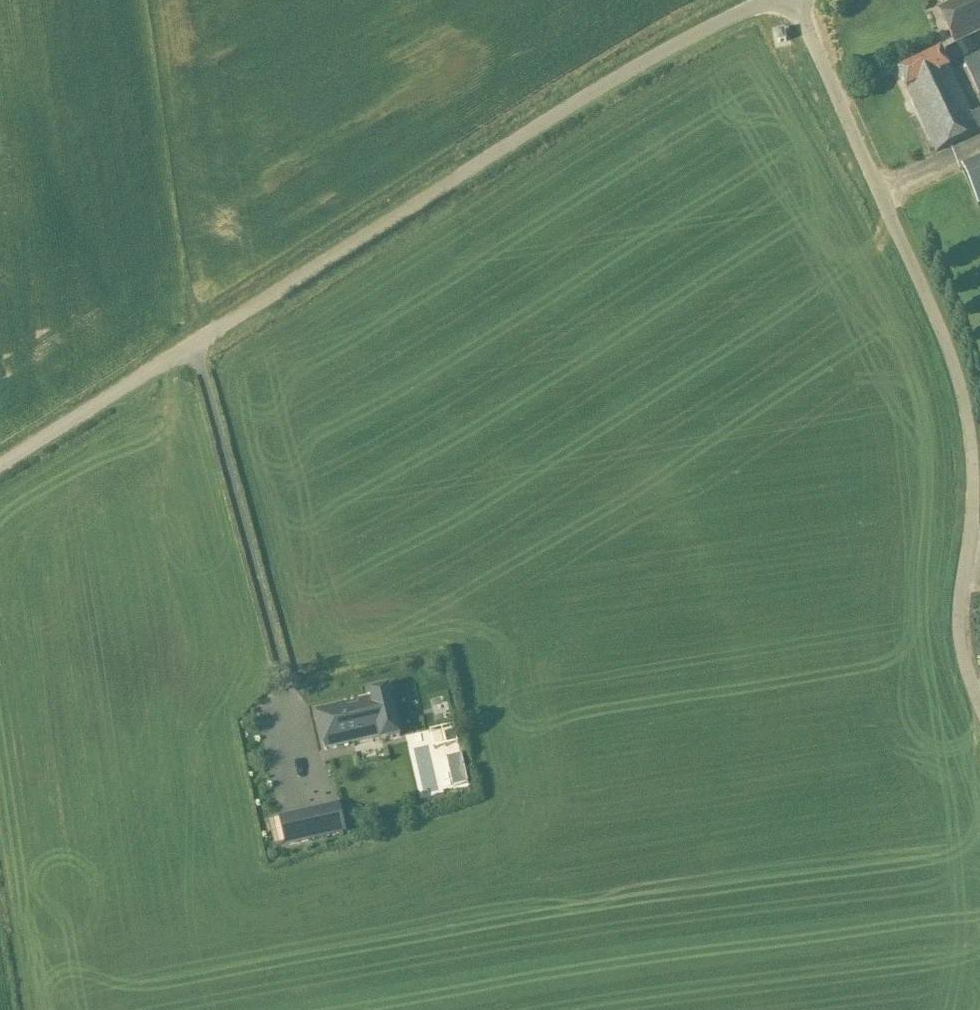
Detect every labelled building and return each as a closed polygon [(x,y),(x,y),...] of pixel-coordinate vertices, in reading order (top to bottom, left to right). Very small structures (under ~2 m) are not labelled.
[(956,45),(979,34),(979,0),(967,0),(940,13),(956,45)] [(778,33),(779,44),(787,43),(785,32),(778,33)] [(974,40),(960,44),(963,57),(977,53),(974,40)] [(899,73),(937,153),(979,133),(979,111),(972,115),(942,52),(899,73)] [(979,95),(979,53),(963,61),(979,95)] [(969,164),(979,189),(979,159),(969,164)] [(402,738),(390,687),(369,691),(370,698),(358,700),(360,706),(347,709),(346,704),(316,711),(324,747),(325,746),(326,751),(380,738),(381,743),(402,738)] [(462,756),(447,759),(453,788),(469,785),(462,756)] [(317,811),(293,817),(299,844),(358,830),(352,806),(318,814),(317,811)]
